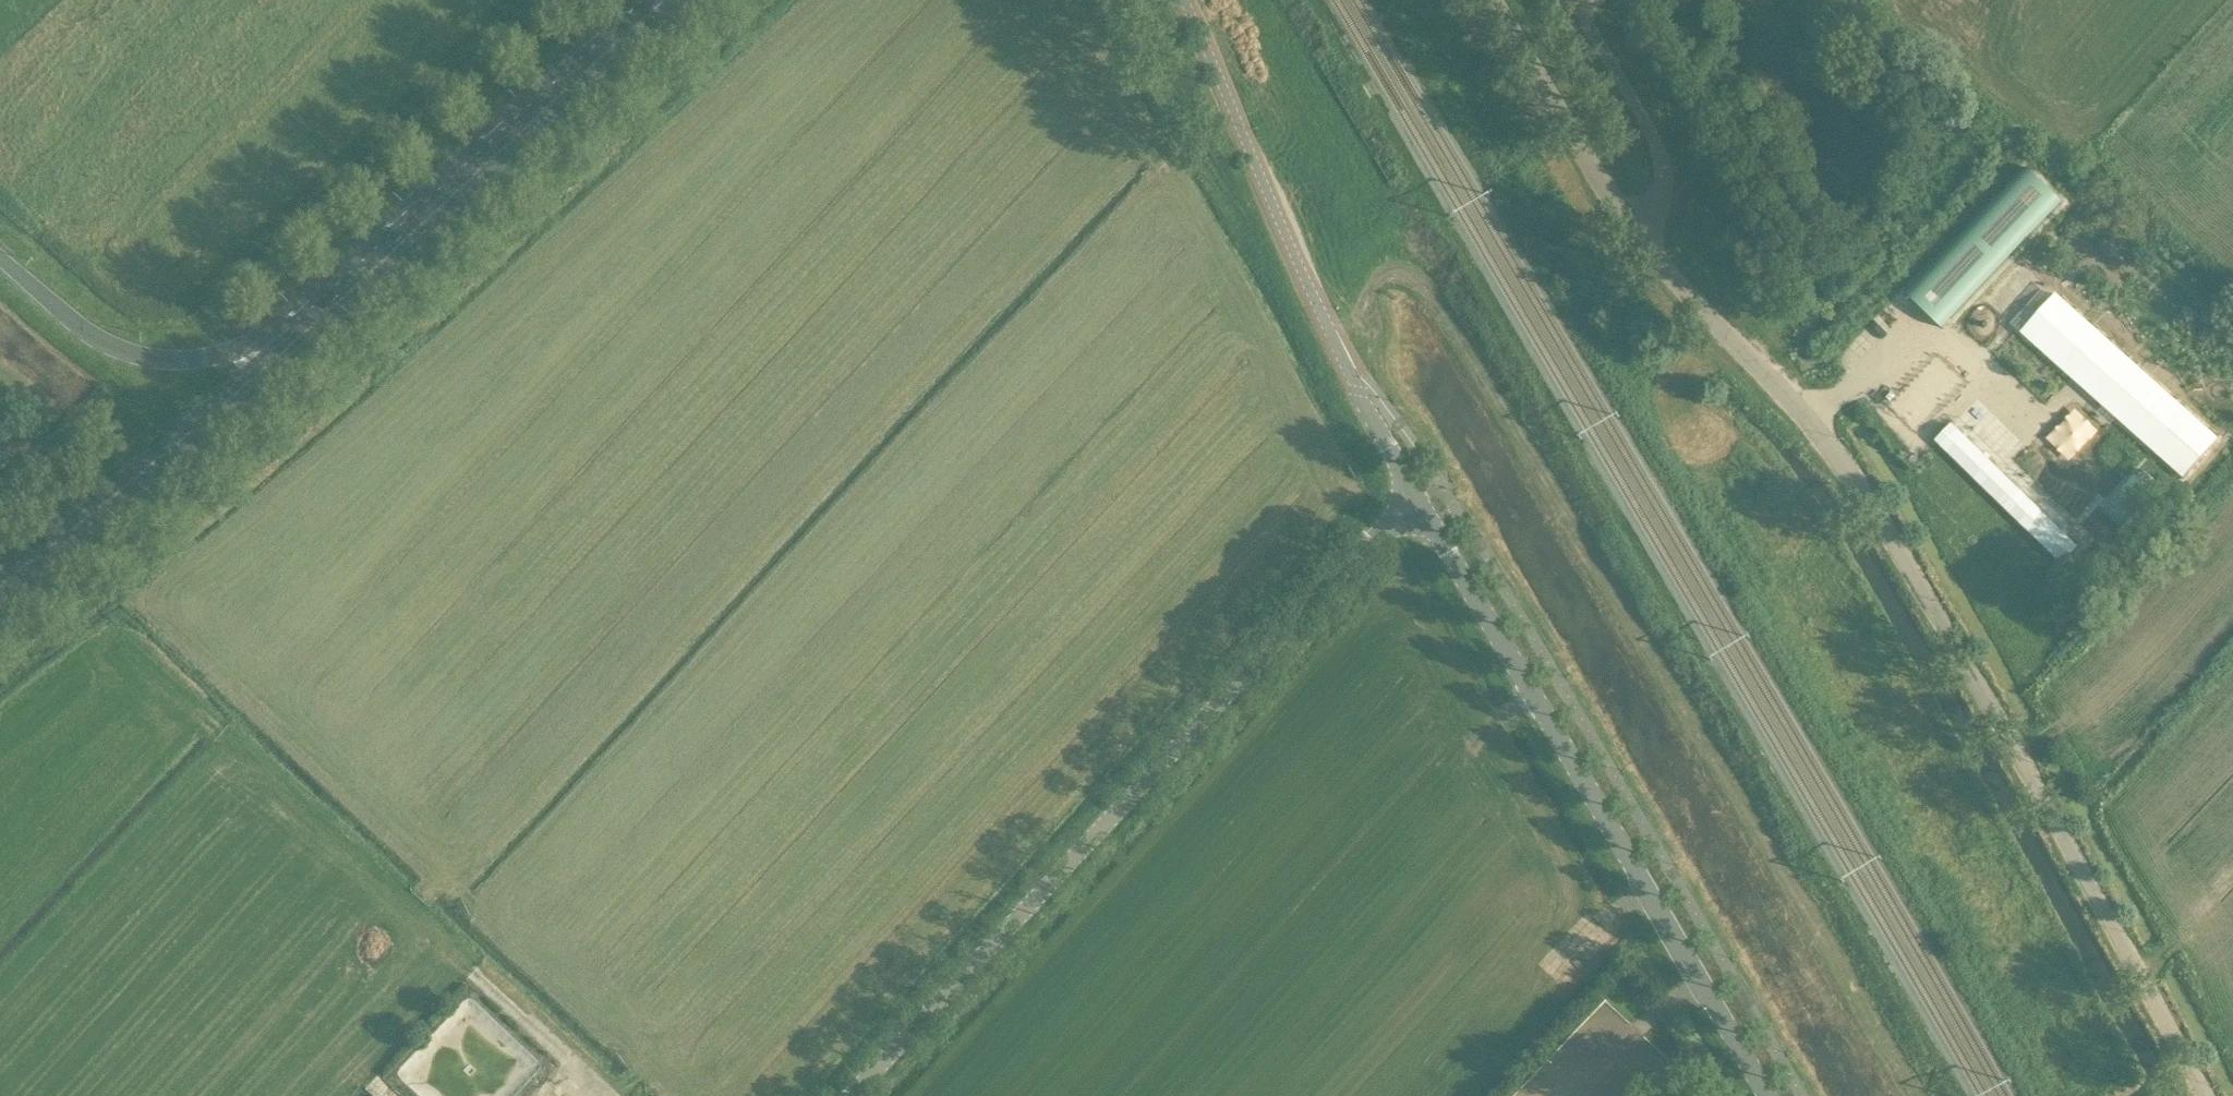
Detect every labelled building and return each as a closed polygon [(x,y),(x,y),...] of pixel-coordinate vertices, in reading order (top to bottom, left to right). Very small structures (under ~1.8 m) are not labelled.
[(1920,287),(1957,320),(2059,207),(2022,173),(1920,287)] [(2099,324),(2108,312),(2116,319),(2132,299),(2108,279),(2082,310),(2099,324)] [(2021,333),(2183,477),(2218,439),(2056,294),(2021,333)]
